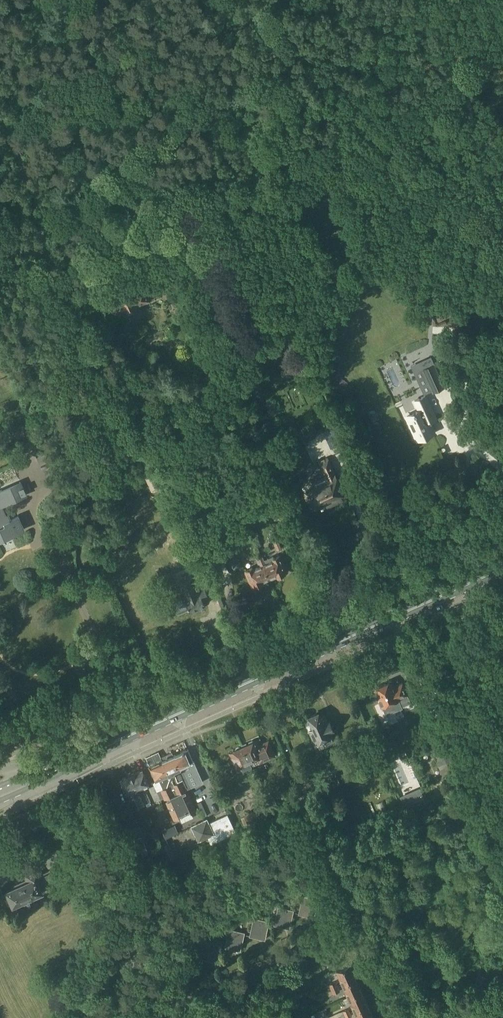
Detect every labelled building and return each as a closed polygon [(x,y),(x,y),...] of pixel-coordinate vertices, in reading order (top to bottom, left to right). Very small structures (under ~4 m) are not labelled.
[(339,267),(330,271),(335,282),(344,279),(339,267)] [(109,303),(114,316),(127,310),(130,311),(134,309),(135,307),(150,300),(144,288),(109,303)] [(288,352),(292,359),(300,355),(297,348),(288,352)] [(433,392),(445,387),(434,364),(415,373),(424,394),(432,390),(433,392)] [(436,418),(425,396),(415,400),(420,410),(408,416),(418,438),(433,430),(429,421),(436,418)] [(42,444),(34,448),(40,463),(48,459),(42,444)] [(320,463),(326,477),(301,487),(310,508),(316,506),(323,503),(325,506),(345,498),(328,459),(320,463)] [(277,485),(278,485),(273,473),(272,474),(269,468),(264,471),(266,476),(271,489),(275,493),(279,491),(277,485)] [(273,473),(278,485),(281,484),(276,472),(273,473)] [(26,494),(20,481),(0,491),(0,540),(25,528),(19,516),(9,521),(2,506),(26,494)] [(223,558),(222,555),(218,548),(213,550),(217,561),(223,558)] [(259,555),(269,579),(277,575),(277,577),(287,572),(280,555),(273,558),(272,556),(265,560),(262,554),(259,555)] [(252,582),(250,583),(252,588),(264,583),(263,581),(269,579),(259,555),(256,557),(258,563),(260,563),(261,565),(253,568),(252,567),(246,570),(252,582)] [(184,595),(170,601),(175,611),(176,611),(177,612),(177,613),(178,613),(179,613),(180,613),(190,609),(190,610),(198,606),(202,608),(204,604),(205,603),(203,598),(206,596),(209,595),(207,592),(205,586),(204,586),(200,578),(194,580),(193,577),(180,583),(185,595),(184,596),(184,595)] [(391,681),(383,684),(374,688),(382,707),(401,699),(401,698),(408,695),(403,683),(394,686),(391,681)] [(320,746),(332,741),(330,737),(331,736),(329,731),(332,729),(329,721),(328,721),(325,714),(320,716),(319,713),(309,717),(314,728),(311,729),(317,744),(319,743),(320,746)] [(431,746),(444,774),(458,767),(446,739),(431,746)] [(249,743),(243,746),(251,765),(265,759),(274,755),(272,751),(271,748),(268,741),(259,745),(256,740),(254,741),(252,740),(249,742),(249,743)] [(380,750),(383,758),(385,762),(398,757),(392,745),(380,750)] [(233,750),(229,752),(230,755),(238,771),(242,769),(243,770),(252,766),(251,765),(243,746),(241,747),(239,746),(236,747),(236,749),(233,750)] [(163,760),(150,766),(156,780),(153,781),(155,784),(161,799),(164,797),(165,799),(167,798),(176,818),(187,813),(194,810),(185,790),(203,782),(188,748),(174,755),(172,752),(161,757),(163,760)] [(335,784),(348,779),(343,766),(330,772),(335,784)] [(131,774),(145,803),(151,800),(145,787),(149,784),(143,769),(131,774)] [(145,803),(131,774),(120,778),(128,794),(132,792),(139,807),(145,805),(145,803)] [(155,784),(149,787),(155,801),(161,799),(155,784)] [(419,787),(405,793),(410,804),(423,798),(419,787)] [(331,814),(323,796),(317,799),(325,817),(331,814)] [(264,803),(267,809),(277,804),(275,798),(264,803)] [(267,809),(269,815),(280,811),(277,804),(267,809)] [(246,815),(249,824),(260,819),(257,811),(246,815)] [(207,819),(192,827),(198,840),(208,836),(211,843),(236,831),(227,814),(209,824),(207,819)] [(163,831),(166,838),(172,835),(169,828),(163,831)] [(136,839),(144,856),(149,853),(142,837),(136,839)] [(180,856),(175,841),(162,846),(168,861),(180,856)] [(149,864),(155,862),(152,854),(145,856),(149,864)] [(25,874),(27,880),(15,885),(16,887),(5,892),(7,895),(6,896),(9,903),(10,903),(12,906),(24,900),(25,903),(33,899),(32,897),(43,892),(38,881),(46,878),(44,874),(42,875),(39,868),(25,874)] [(54,868),(46,871),(52,884),(60,880),(54,868)] [(319,899),(303,895),(299,914),(314,917),(319,899)] [(290,928),(294,910),(279,906),(274,925),(290,928)] [(250,936),(265,939),(270,921),(254,918),(250,936)] [(230,929),(226,947),(241,950),(245,932),(230,929)] [(216,962),(220,943),(205,940),(201,958),(216,962)] [(283,966),(287,976),(293,974),(289,964),(283,966)] [(343,984),(356,978),(351,965),(337,971),(343,984)] [(362,991),(356,978),(343,984),(348,997),(349,997),(362,991)] [(331,989),(339,986),(337,981),(329,984),(331,989)] [(341,991),(339,986),(331,989),(333,994),(341,991)] [(362,991),(349,997),(349,998),(354,1010),(368,1004),(362,991)] [(368,1004),(354,1010),(358,1017),(372,1017),(374,1017),(368,1004)] [(351,1012),(349,1008),(331,1016),(332,1017),(337,1017),(342,1016),(351,1012)]
